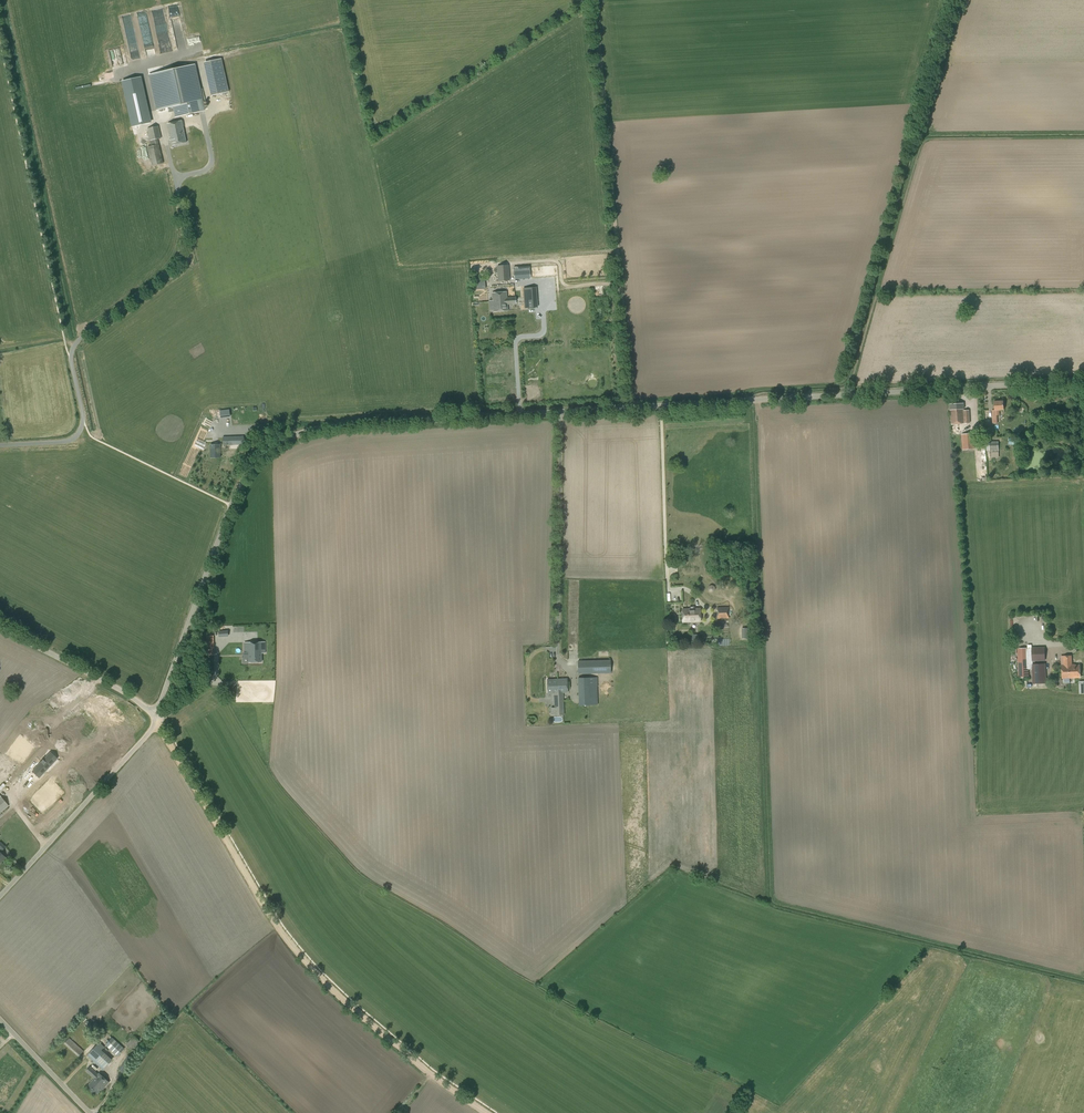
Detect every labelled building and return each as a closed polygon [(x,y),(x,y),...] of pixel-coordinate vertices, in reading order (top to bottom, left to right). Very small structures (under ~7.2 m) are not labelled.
[(210,96),(229,92),(222,58),(204,62),(210,96)] [(157,110),(173,107),(175,117),(206,111),(195,64),(172,70),(149,75),(157,110)] [(123,82),(133,127),(150,123),(140,78),(123,82)] [(172,146),(187,142),(182,121),(167,124),(172,146)] [(152,166),(163,163),(158,139),(161,138),(159,126),(147,129),(150,141),(151,146),(147,147),(152,166)] [(498,281),(510,281),(509,265),(497,266),(498,281)] [(515,280),(531,279),(530,266),(514,267),(515,280)] [(476,290),(486,289),(485,279),(475,280),(476,290)] [(537,308),(536,288),(524,288),(525,308),(537,308)] [(507,298),(506,292),(492,293),(494,312),(508,311),(507,304),(516,303),(515,298),(507,298)] [(1002,401),(1002,400),(998,401),(994,402),(995,410),(992,411),(992,424),(998,424),(997,415),(999,415),(999,410),(1004,410),(1003,401),(1002,401)] [(964,411),(963,409),(964,409),(964,403),(950,404),(950,410),(951,410),(952,424),(970,423),(969,411),(964,411)] [(219,417),(229,416),(228,408),(218,410),(219,417)] [(963,450),(975,449),(973,433),(961,434),(963,450)] [(223,445),(244,445),(243,437),(223,438),(223,445)] [(989,442),(989,443),(986,443),(986,451),(989,450),(990,452),(998,451),(998,441),(992,442),(989,442)] [(220,457),(220,445),(210,445),(211,458),(220,457)] [(694,608),(694,607),(690,607),(690,608),(682,609),(682,622),(701,622),(700,608),(694,608)] [(729,618),(729,607),(717,607),(717,609),(717,617),(718,617),(718,619),(729,618)] [(266,653),(265,642),(244,642),(245,654),(249,654),(249,662),(262,662),(261,653),(266,653)] [(1032,649),(1027,649),(1027,648),(1018,648),(1019,678),(1028,677),(1028,669),(1032,669),(1032,681),(1032,683),(1046,683),(1046,664),(1041,664),(1033,664),(1033,661),(1045,661),(1045,647),(1032,647),(1032,649)] [(1070,678),(1069,665),(1067,665),(1067,656),(1064,656),(1064,665),(1062,665),(1062,678),(1063,678),(1063,683),(1070,683),(1070,678)] [(1069,665),(1070,678),(1080,678),(1080,665),(1072,665),(1071,656),(1067,656),(1067,665),(1069,665)] [(578,674),(611,673),(611,660),(578,661),(578,674)] [(579,706),(598,705),(597,677),(578,678),(579,706)] [(558,696),(563,696),(563,693),(568,693),(567,678),(558,679),(558,693),(558,696)] [(564,715),(563,696),(558,696),(558,693),(558,679),(547,679),(548,694),(554,693),(555,715),(564,715)] [(72,716),(46,741),(62,758),(88,733),(72,716)] [(20,737),(2,756),(13,766),(30,747),(20,737)] [(87,745),(23,800),(34,813),(98,758),(87,745)] [(36,766),(33,770),(38,775),(51,762),(50,761),(55,755),(49,750),(35,765),(36,766)] [(1,781),(9,772),(0,763),(0,780),(1,781)] [(9,806),(0,796),(0,813),(9,806)] [(132,1049),(140,1041),(134,1036),(126,1044),(132,1049)] [(78,1057),(84,1051),(69,1038),(64,1043),(78,1057)] [(124,1048),(112,1038),(106,1046),(117,1056),(124,1048)] [(105,1047),(99,1042),(87,1055),(102,1070),(112,1059),(102,1050),(105,1047)] [(125,1073),(138,1054),(135,1052),(132,1057),(128,1055),(118,1069),(125,1073)] [(93,1079),(98,1074),(90,1066),(85,1071),(93,1079)] [(92,1081),(87,1086),(96,1095),(101,1089),(102,1090),(110,1082),(99,1072),(98,1074),(93,1079),(92,1081)]
